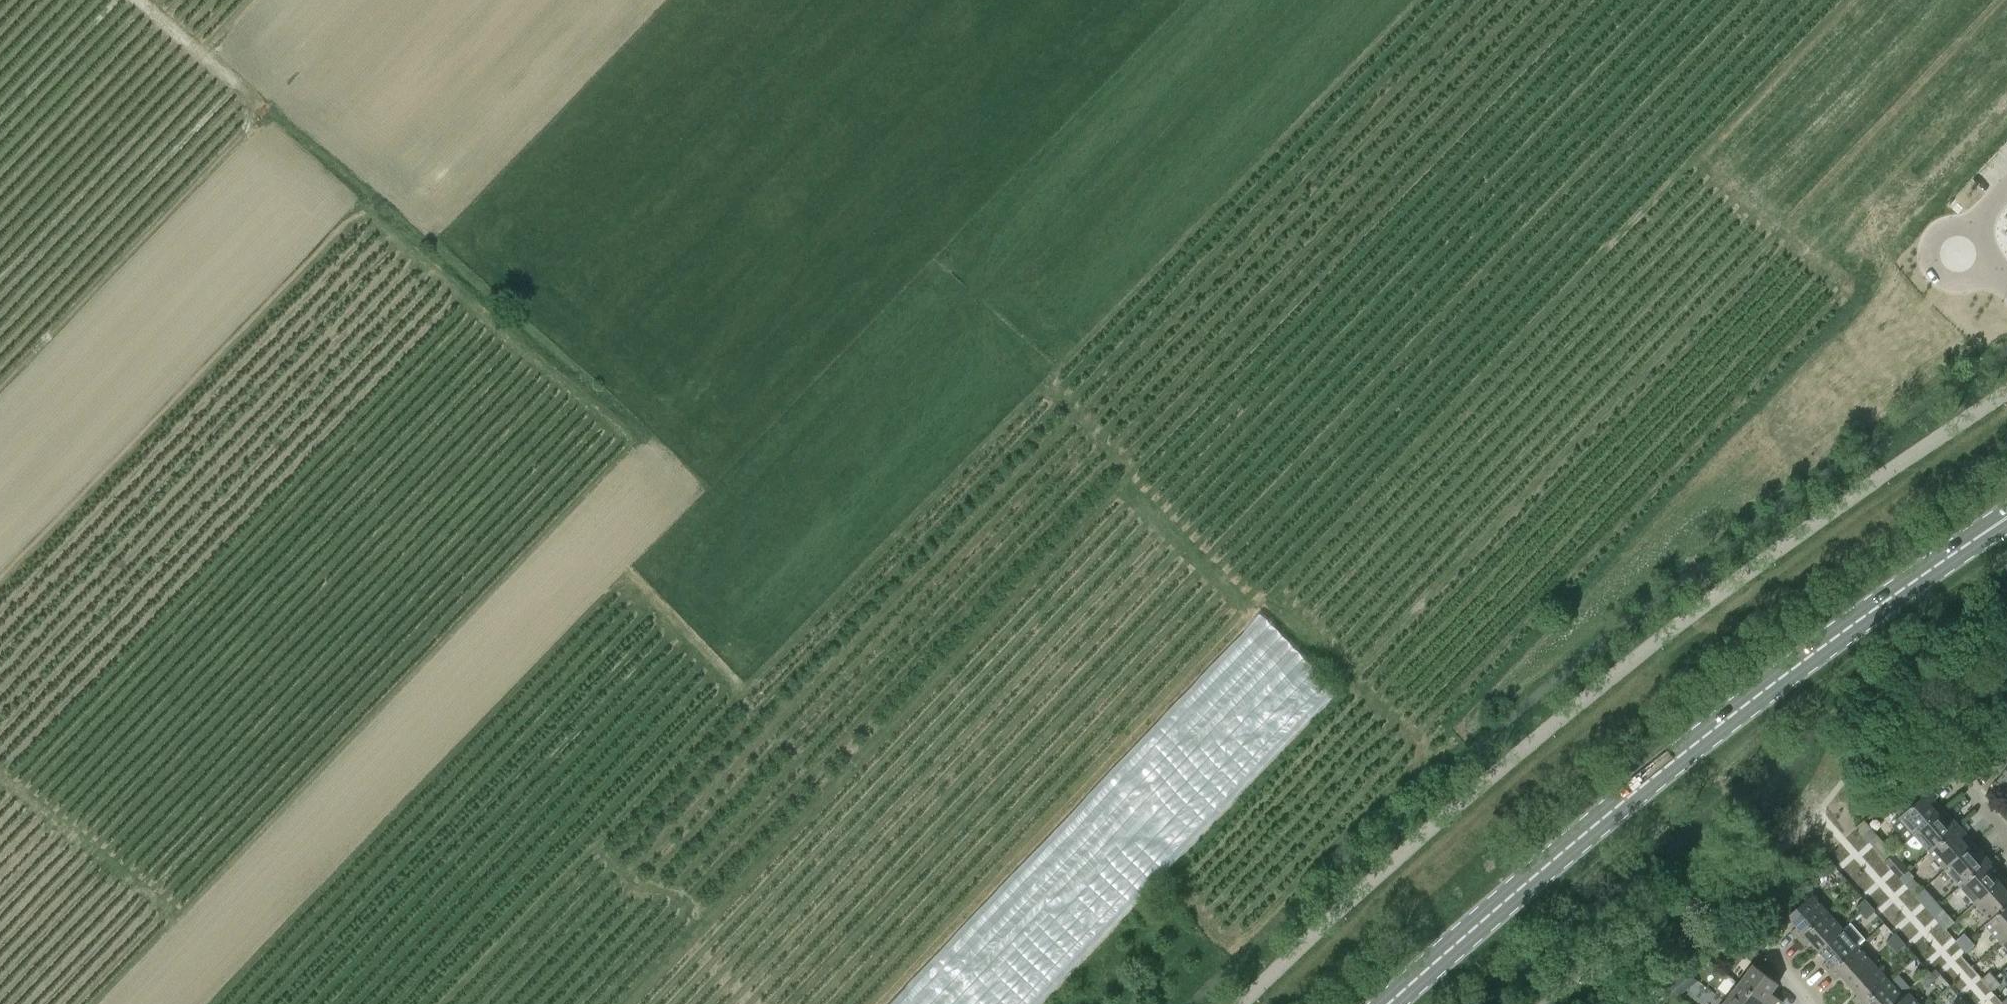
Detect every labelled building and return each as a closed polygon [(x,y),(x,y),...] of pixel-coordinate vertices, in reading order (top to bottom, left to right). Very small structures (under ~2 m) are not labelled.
[(1997,782),(1992,789),(2001,796),(2006,789),(1997,782)] [(1944,810),(1929,792),(1900,818),(1901,819),(1893,826),(1907,842),(1944,810)] [(1959,827),(1944,810),(1907,842),(1912,848),(1920,850),(1925,846),(1930,852),(1959,827)] [(1930,852),(1946,869),(1969,849),(1969,848),(1961,839),(1966,834),(1959,827),(1930,852)] [(1863,838),(1869,843),(1878,835),(1872,829),(1863,838)] [(1946,869),(1961,887),(1990,861),(1974,844),(1969,848),(1969,849),(1946,869)] [(1901,879),(1909,871),(1895,855),(1886,863),(1901,879)] [(2005,878),(1990,861),(1961,887),(1976,904),(1999,882),(2000,882),(2005,878)] [(1836,868),(1831,862),(1822,870),(1827,877),(1836,868)] [(1909,871),(1901,879),(1906,885),(1914,877),(1909,871)] [(1976,904),(1991,920),(1991,921),(2006,907),(2006,891),(2000,882),(1999,882),(1976,904)] [(1924,888),(1916,896),(1931,913),(1940,905),(1924,888)] [(1792,931),(1799,939),(1828,912),(1813,895),(1789,916),(1798,927),(1792,931)] [(1861,914),(1870,906),(1865,900),(1856,908),(1861,914)] [(1954,922),(1940,905),(1931,913),(1936,919),(1946,930),(1954,922)] [(1870,906),(1861,914),(1867,920),(1875,912),(1870,906)] [(2006,938),(2006,907),(1991,921),(1991,920),(1985,925),(2002,943),(2006,938)] [(1810,941),(1819,951),(1843,929),(1828,912),(1799,939),(1805,946),(1810,941)] [(1823,965),(1830,972),(1859,947),(1867,939),(1852,922),(1843,929),(1819,951),(1828,961),(1823,965)] [(1892,948),(1900,940),(1895,934),(1886,942),(1892,948)] [(1961,947),(1970,940),(1965,934),(1956,941),(1961,947)] [(1900,940),(1892,948),(1897,954),(1906,946),(1900,940)] [(1970,940),(1961,947),(1966,954),(1975,946),(1970,940)] [(1874,964),(1859,947),(1830,972),(1836,980),(1841,976),(1850,985),(1874,964)] [(1889,981),(1874,964),(1850,985),(1858,995),(1854,999),(1858,1003),(1864,1003),(1889,981)] [(1740,984),(1766,1003),(1781,1003),(1783,1002),(1772,994),(1779,984),(1754,965),(1740,984)] [(1922,982),(1931,975),(1926,968),(1917,976),(1922,982)] [(1988,987),(1996,979),(1990,972),(1981,980),(1988,987)] [(1931,975),(1922,982),(1927,988),(1936,980),(1931,975)] [(1996,979),(1988,987),(1992,992),(2001,984),(1996,979)] [(1905,998),(1904,997),(1889,981),(1864,1003),(1898,1003),(1905,998)] [(1725,1002),(1727,1003),(1766,1003),(1740,984),(1725,1002)] [(1909,993),(1904,997),(1905,998),(1898,1003),(1918,1003),(1909,993)]
